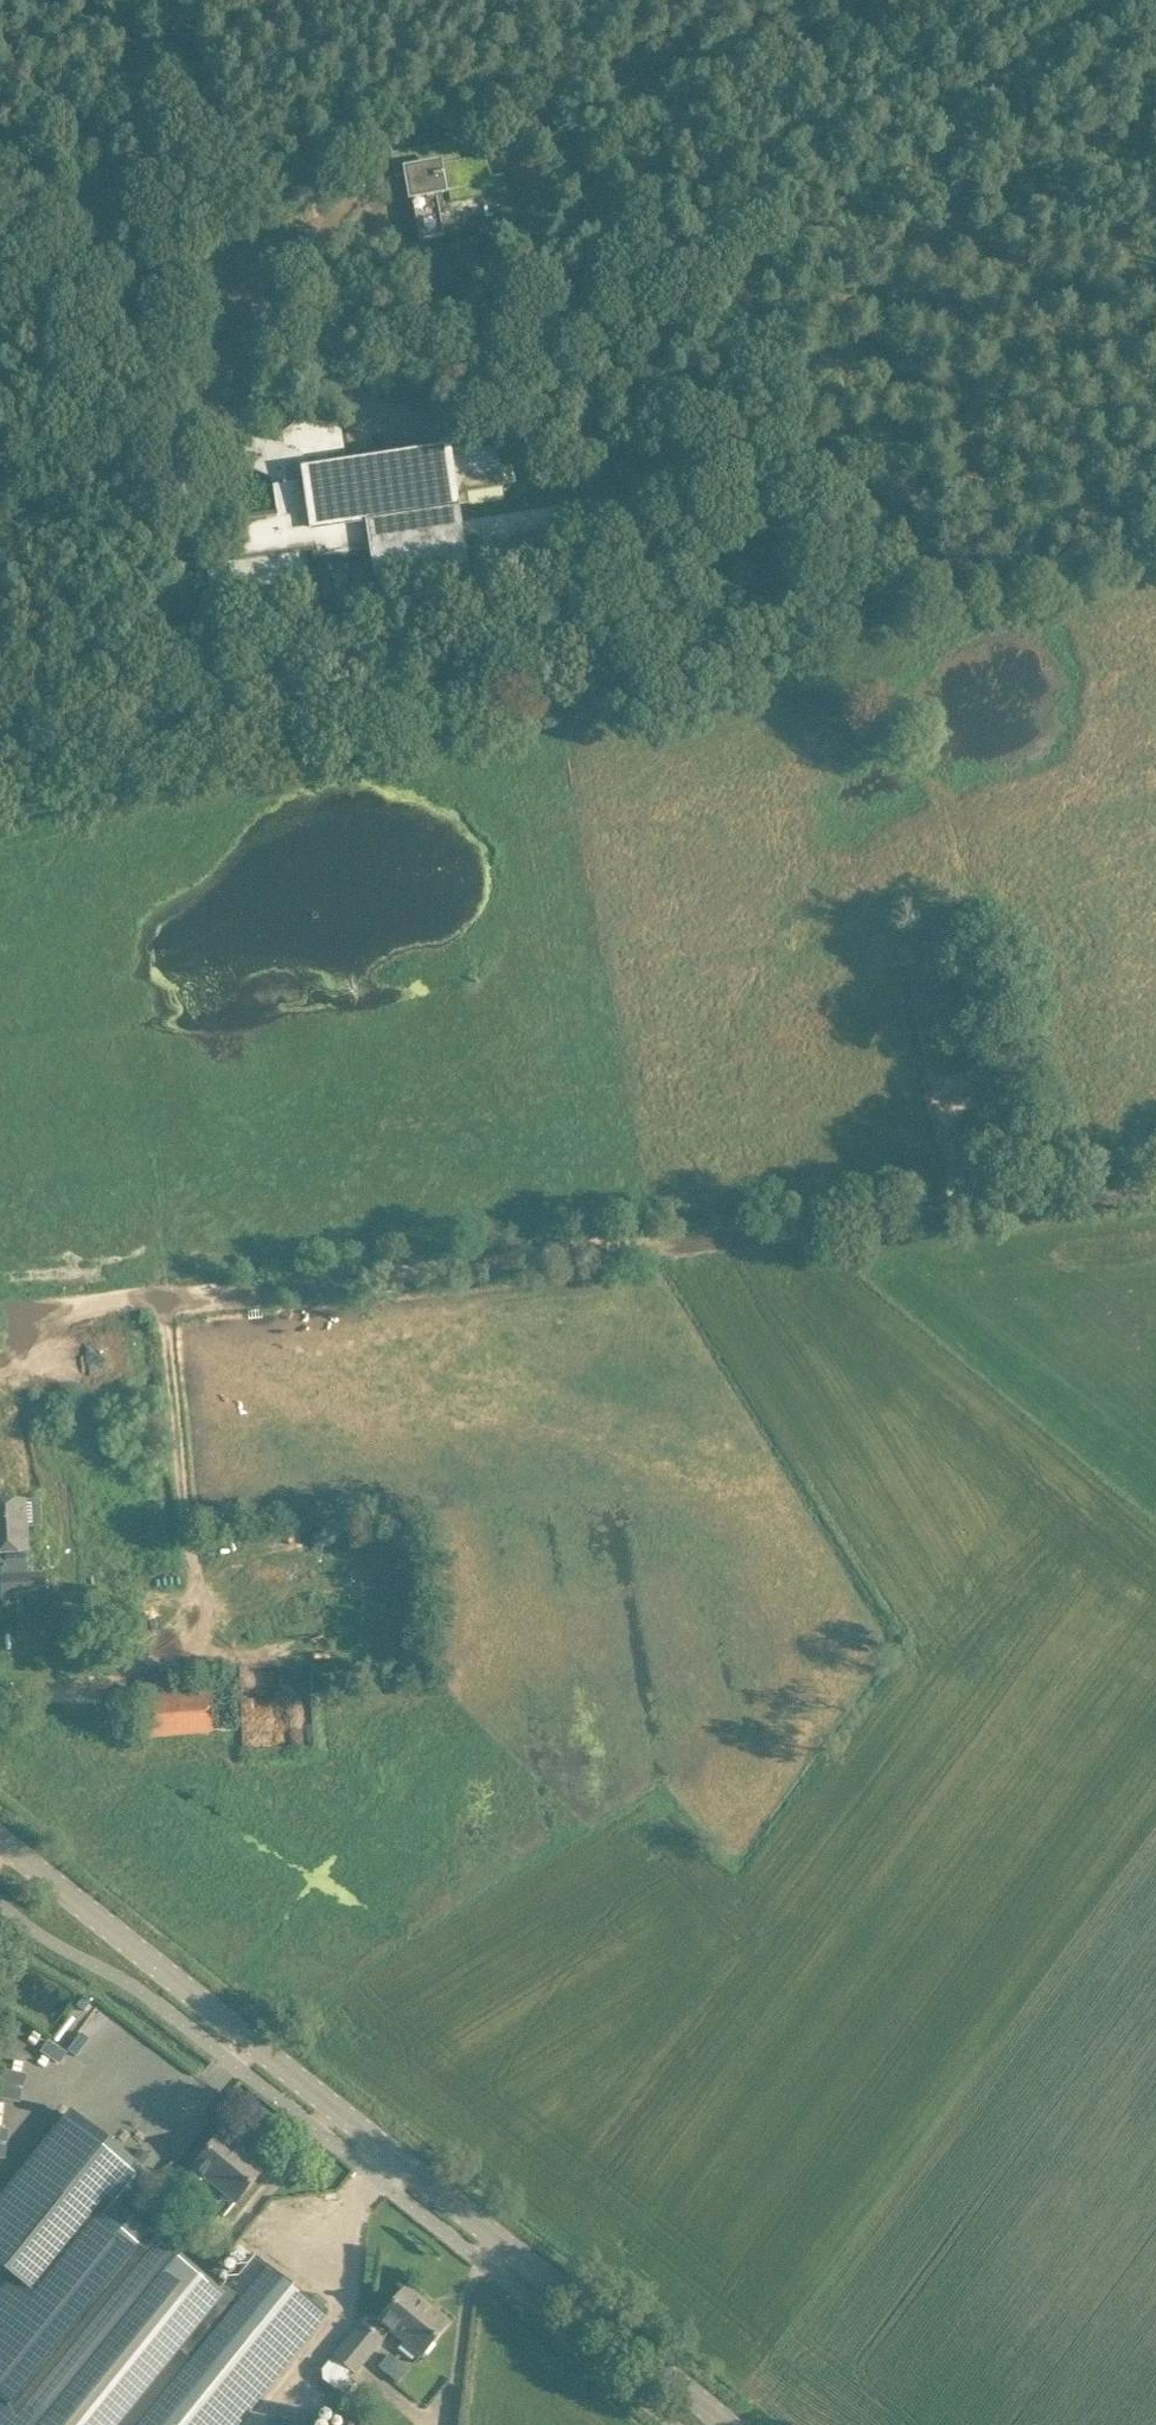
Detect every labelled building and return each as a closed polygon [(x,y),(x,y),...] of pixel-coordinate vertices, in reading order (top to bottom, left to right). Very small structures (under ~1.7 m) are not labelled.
[(436,195),(449,192),(451,200),(507,190),(504,176),(490,178),(486,158),(461,162),(457,142),(391,154),(395,178),(406,176),(410,200),(412,199),(419,241),(444,237),(436,195)] [(197,576),(197,578),(199,589),(209,588),(210,600),(289,589),(288,585),(321,580),(317,557),(351,552),(351,554),(370,551),(375,583),(560,555),(574,553),(565,493),(551,495),(546,457),(497,464),(495,445),(447,452),(346,467),(339,424),(297,430),(275,447),(244,435),(233,463),(271,479),(273,490),(278,520),(268,522),(263,529),(263,534),(242,537),(243,545),(238,546),(240,560),(206,564),(207,571),(202,572),(201,572),(199,573),(198,574),(197,576)] [(0,1502),(0,1555),(1,1577),(0,1577),(0,1587),(1,1599),(47,1596),(45,1574),(29,1575),(27,1553),(29,1553),(25,1500),(0,1502)] [(168,1684),(144,1685),(146,1738),(170,1737),(197,1736),(213,1735),(211,1682),(168,1684)] [(221,2293),(114,2207),(144,2170),(74,2113),(0,2205),(0,2267),(16,2280),(0,2300),(0,2424),(115,2424),(221,2293)] [(221,2135),(206,2153),(194,2168),(188,2176),(179,2168),(160,2190),(182,2208),(200,2186),(206,2178),(235,2203),(263,2170),(221,2135)] [(311,2332),(326,2314),(252,2254),(247,2261),(237,2273),(221,2293),(115,2424),(237,2424),(311,2332)] [(329,2362),(322,2370),(322,2380),(343,2398),(355,2384),(347,2377),(351,2371),(355,2375),(384,2340),(383,2340),(390,2331),(421,2356),(433,2342),(448,2323),(406,2289),(372,2330),(361,2322),(347,2341),(330,2363),(329,2362)] [(389,2354),(378,2366),(390,2377),(401,2364),(389,2354)]
